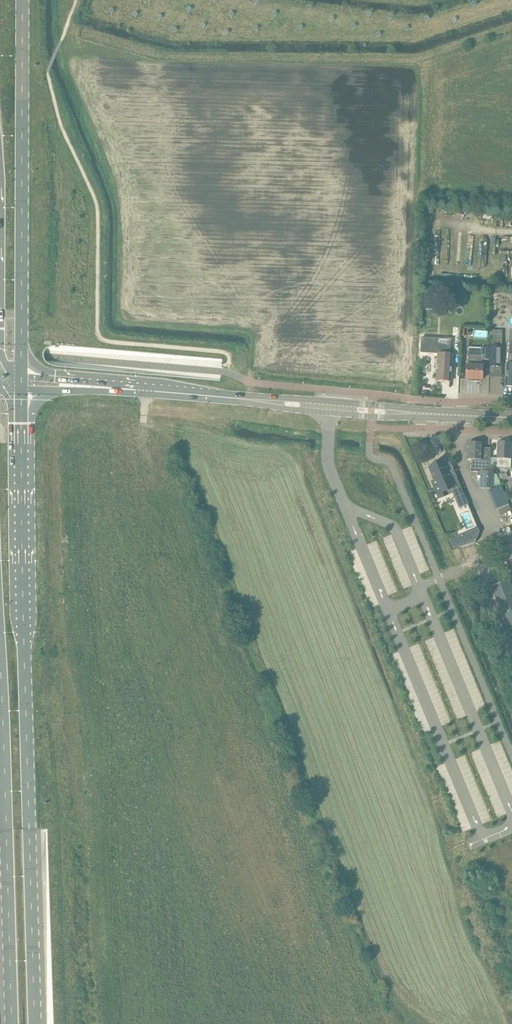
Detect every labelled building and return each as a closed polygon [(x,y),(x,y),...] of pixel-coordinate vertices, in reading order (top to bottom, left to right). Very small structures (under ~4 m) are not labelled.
[(427,291),(426,308),(434,308),(434,300),(466,301),(467,293),(427,291)] [(462,327),(461,335),(467,335),(467,333),(471,333),(471,327),(462,327)] [(490,360),(490,365),(502,365),(503,329),(491,329),(491,348),(490,360)] [(420,339),(420,352),(426,352),(438,353),(437,371),(437,381),(451,382),(451,372),(453,354),(449,354),(450,339),(433,339),(434,334),(423,334),(422,340),(420,339)] [(467,365),(466,379),(474,379),(474,381),(481,381),(481,379),(483,379),(483,365),(482,365),(482,359),(490,360),(491,348),(481,347),(469,347),(469,365),(467,365)] [(491,458),(491,467),(511,468),(511,443),(498,442),(497,458),(491,458)] [(468,443),(468,459),(471,459),(471,471),(481,472),(480,488),(490,488),(490,490),(498,509),(500,515),(511,511),(509,505),(497,474),(495,474),(495,471),(490,471),(490,459),(482,459),(483,443),(468,443)] [(434,467),(430,468),(435,481),(432,482),(439,497),(448,493),(446,490),(453,487),(457,496),(464,493),(452,466),(447,468),(444,462),(440,464),(440,465),(434,467)] [(461,536),(455,538),(456,540),(459,547),(461,547),(475,542),(480,532),(478,528),(473,530),(474,531),(461,536)] [(508,580),(492,587),(511,636),(511,589),(508,580)]
